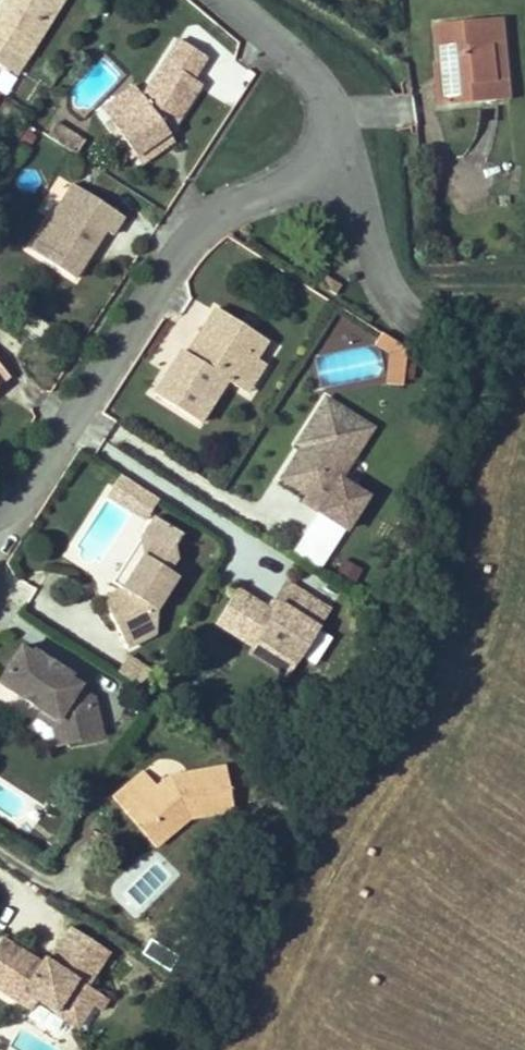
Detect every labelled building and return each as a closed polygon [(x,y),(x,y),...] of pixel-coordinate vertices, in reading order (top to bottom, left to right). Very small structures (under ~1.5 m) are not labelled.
[(62,0),(5,0),(0,9),(0,66),(2,67),(12,51),(26,60),(62,0)] [(511,100),(503,18),(475,21),(475,27),(496,25),(498,45),(494,46),(498,81),(503,81),(505,101),(511,100)] [(436,24),(440,63),(444,63),(448,105),(505,101),(503,81),(498,81),(494,46),(498,45),(496,25),(475,27),(475,21),(436,24)] [(178,40),(140,98),(109,121),(132,157),(141,151),(146,159),(162,148),(156,141),(168,133),(162,125),(169,115),(177,120),(200,84),(192,79),(206,57),(178,40)] [(17,76),(26,60),(12,51),(2,67),(17,76)] [(448,105),(444,63),(440,63),(436,64),(440,106),(448,105)] [(133,88),(101,110),(109,121),(140,98),(133,88)] [(168,133),(177,120),(169,115),(162,125),(168,133)] [(55,122),(46,136),(76,155),(84,141),(55,122)] [(168,133),(156,141),(162,148),(173,141),(168,133)] [(74,278),(105,231),(111,235),(123,217),(72,184),(30,250),(74,278)] [(325,277),(320,286),(336,295),(341,286),(325,277)] [(181,350),(153,394),(199,423),(226,381),(236,387),(254,358),(265,341),(215,309),(199,333),(205,337),(192,358),(181,350)] [(406,348),(381,332),(374,345),(389,353),(386,384),(402,386),(406,348)] [(205,337),(199,333),(186,354),(192,358),(205,337)] [(254,358),(236,387),(246,393),(265,365),(254,358)] [(9,377),(0,367),(0,384),(9,377)] [(321,505),(317,512),(345,530),(366,497),(339,480),(372,429),(326,398),(301,437),(312,444),(287,483),(306,495),(321,505)] [(301,447),(280,478),(287,483),(312,444),(301,437),(296,444),(301,447)] [(120,476),(107,497),(145,520),(158,501),(120,476)] [(301,502),(317,512),(321,505),(306,495),(301,502)] [(150,542),(121,589),(101,599),(127,648),(154,635),(155,610),(176,577),(168,572),(176,559),(172,545),(180,534),(153,517),(141,537),(150,542)] [(112,583),(121,589),(150,542),(141,537),(112,583)] [(353,585),(362,568),(342,558),(333,574),(353,585)] [(46,595),(68,607),(78,587),(56,576),(46,595)] [(237,589),(216,623),(252,647),(257,639),(296,663),(330,610),(284,581),(267,608),(237,589)] [(288,676),(296,663),(257,639),(252,647),(249,651),(288,676)] [(0,675),(0,685),(40,710),(61,723),(65,744),(100,736),(92,697),(77,688),(79,684),(69,678),(71,675),(55,665),(53,668),(45,662),(47,659),(30,649),(28,652),(19,646),(0,675)] [(127,655),(118,672),(140,684),(149,667),(127,655)] [(55,746),(65,744),(61,723),(40,710),(35,716),(51,726),(55,746)] [(192,811),(197,817),(232,811),(225,767),(167,776),(155,786),(142,771),(112,798),(126,814),(134,806),(160,835),(186,812),(192,811)] [(126,814),(155,847),(187,818),(197,817),(192,811),(186,812),(160,835),(134,806),(126,814)] [(50,958),(55,961),(64,946),(68,949),(78,933),(69,928),(50,958)] [(17,1004),(24,993),(37,1001),(56,1013),(76,981),(87,987),(108,952),(78,933),(68,949),(64,946),(55,961),(50,958),(45,955),(42,960),(40,964),(30,958),(33,954),(3,935),(0,940),(0,993),(17,1004)] [(33,954),(30,958),(40,964),(42,960),(33,954)] [(24,993),(17,1004),(30,1012),(37,1001),(24,993)]
